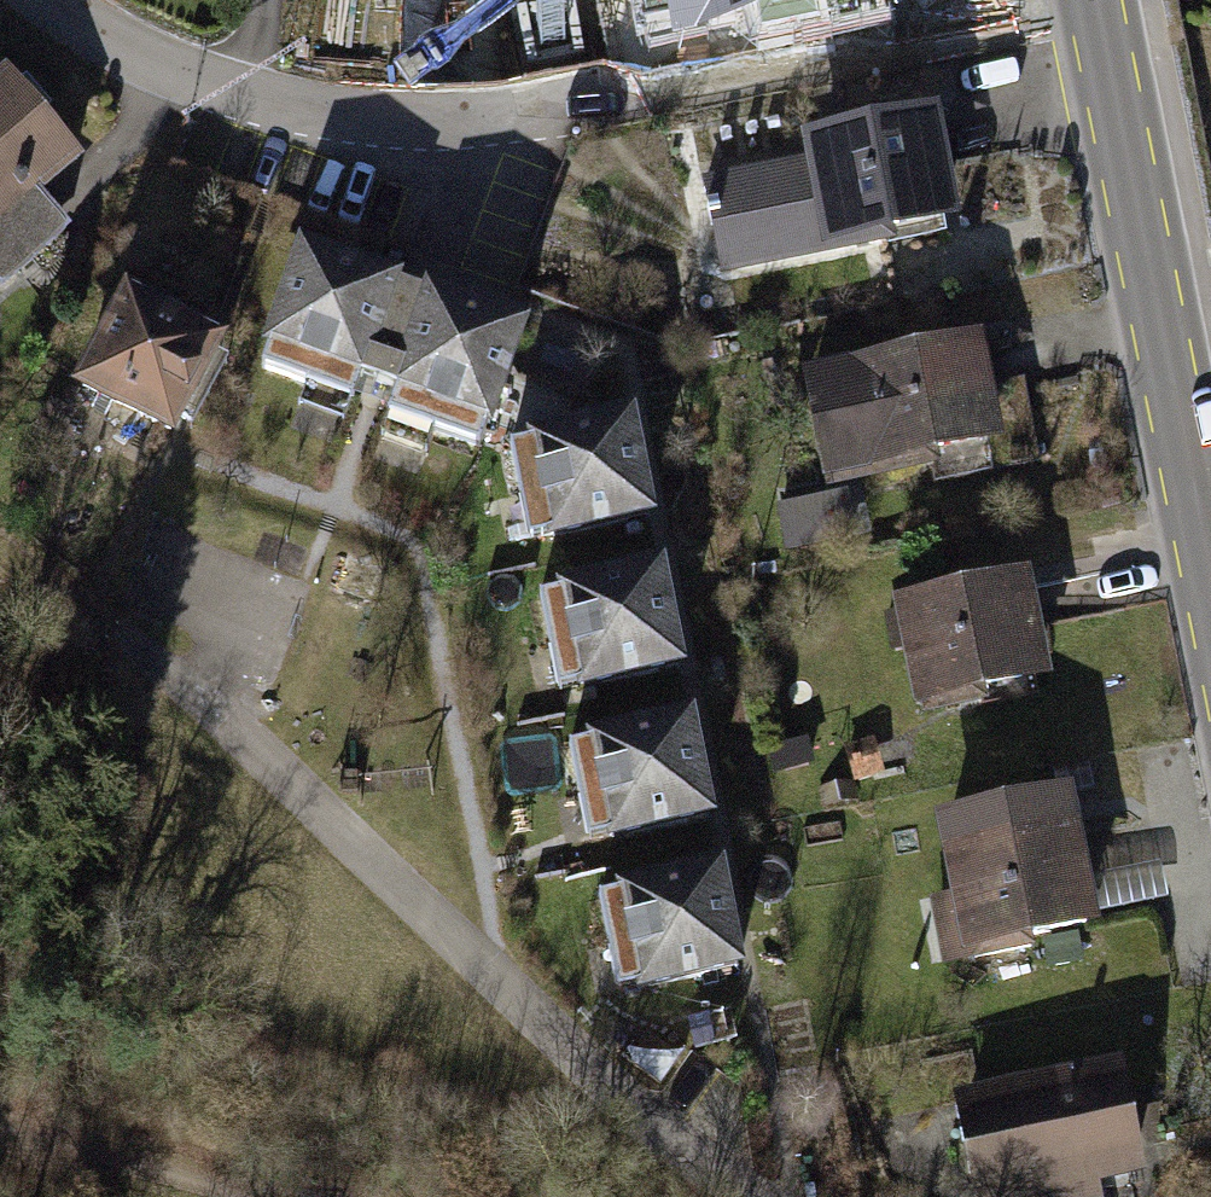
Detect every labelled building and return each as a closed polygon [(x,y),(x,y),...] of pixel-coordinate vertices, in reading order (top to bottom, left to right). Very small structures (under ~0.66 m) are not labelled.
[(678,12),(736,0),(676,0),(678,12)] [(762,31),(820,19),(816,0),(755,0),(762,31)] [(0,88),(0,293),(66,237),(39,206),(82,169),(8,82),(0,88)] [(704,175),(723,273),(899,239),(897,229),(963,216),(942,105),(804,132),(808,155),(704,175)] [(495,426),(533,317),(301,235),(262,343),(270,346),(264,364),(354,396),(363,370),(400,383),(390,411),(481,443),(488,423),(495,426)] [(229,333),(126,278),(70,382),(174,435),(229,333)] [(986,330),(804,368),(829,487),(944,463),(942,455),(1010,440),(986,330)] [(529,438),(512,441),(533,535),(548,532),(550,540),(661,516),(637,406),(527,429),(529,438)] [(853,489),(788,494),(792,547),(857,542),(853,489)] [(808,586),(840,756),(1088,709),(1056,540),(808,586)] [(559,588),(543,591),(562,684),(578,680),(580,690),(689,665),(667,556),(558,579),(559,588)] [(589,737),(572,741),(590,833),(610,829),(612,838),(719,816),(696,708),(588,730),(589,737)] [(929,897),(942,965),(1037,947),(1036,938),(1105,925),(1078,784),(936,811),(952,892),(929,897)] [(727,858),(618,881),(620,888),(600,893),(620,986),(639,982),(642,992),(750,969),(727,858)] [(959,1090),(981,1196),(1110,1196),(1107,1180),(1152,1171),(1128,1055),(959,1090)]
